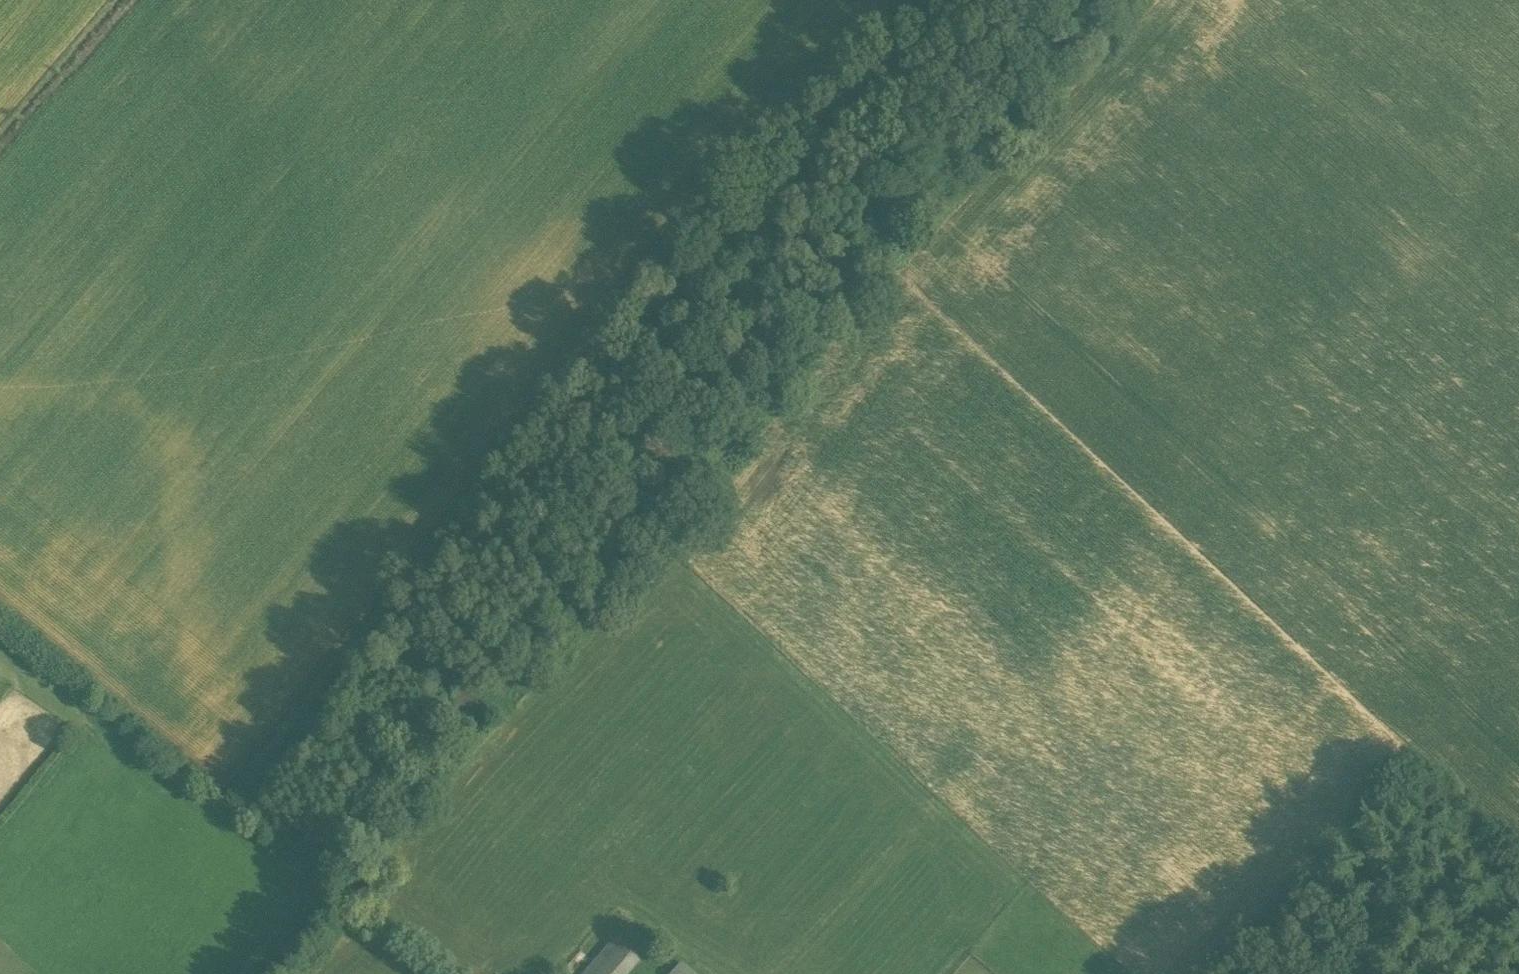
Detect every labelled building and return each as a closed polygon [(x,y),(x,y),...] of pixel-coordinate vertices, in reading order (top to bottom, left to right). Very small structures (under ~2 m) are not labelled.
[(470,720),(481,706),(457,689),(446,703),(470,720)] [(613,938),(582,973),(631,973),(641,961),(613,938)] [(672,973),(695,973),(682,963),(672,973)]
